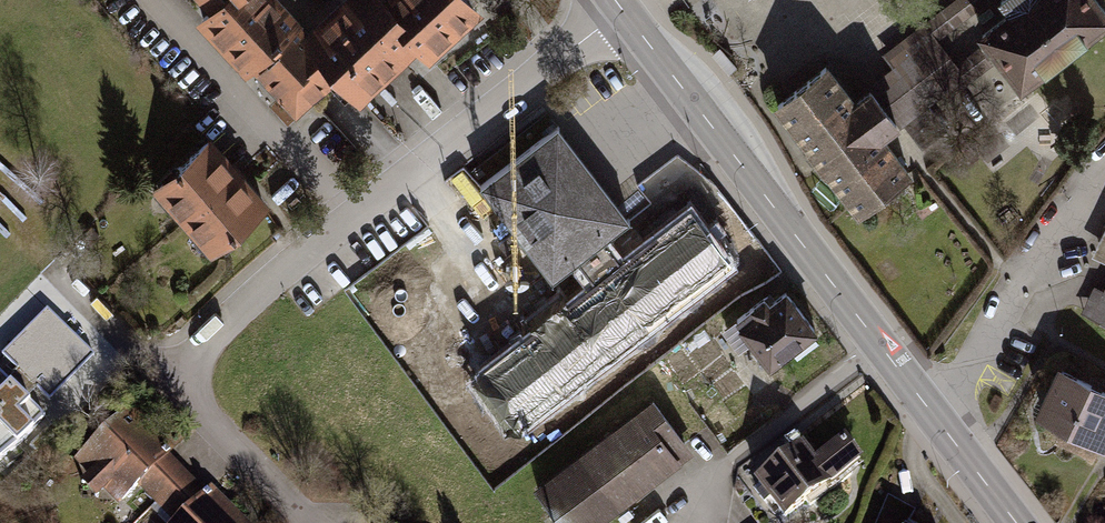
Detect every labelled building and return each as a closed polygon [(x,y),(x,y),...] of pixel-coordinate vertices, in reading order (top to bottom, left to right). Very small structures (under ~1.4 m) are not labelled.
[(208,11),(198,20),(245,73),(252,67),(304,22),(284,0),(198,0),(208,11)] [(304,22),(252,67),(292,113),(336,74),(359,101),(419,49),(427,59),(481,12),(471,0),(329,0),(304,22)] [(883,53),(892,67),(877,77),(904,116),(921,145),(980,92),(993,108),(1022,83),(980,27),(1008,7),(1003,0),(954,0),(883,53)] [(1008,7),(980,27),(1022,83),(1104,22),(1104,4),(1102,0),(1003,0),(1008,7)] [(836,55),(773,99),(852,210),(914,167),(887,128),(904,116),(877,77),(860,88),(836,55)] [(630,221),(555,124),(477,183),(554,283),(569,272),(582,288),(546,315),(577,355),(718,247),(696,220),(689,210),(663,230),(633,253),(617,231),(630,221)] [(148,186),(205,254),(269,201),(212,133),(148,186)] [(1093,254),(1104,260),(1104,232),(1093,254)] [(1092,285),(1079,310),(1104,323),(1104,291),(1092,285)] [(773,373),(819,338),(786,294),(739,330),(773,373)] [(1060,363),(1035,413),(1104,447),(1104,385),(1060,363)] [(736,391),(707,411),(728,443),(758,423),(736,391)] [(693,450),(651,396),(531,488),(559,522),(598,522),(693,450)] [(172,445),(129,407),(76,465),(126,510),(140,495),(151,507),(185,473),(163,455),(172,445)] [(755,482),(788,522),(790,522),(862,465),(843,441),(818,460),(804,443),(755,482)] [(205,492),(185,473),(151,507),(167,522),(252,522),(212,485),(205,492)] [(891,497),(877,522),(908,522),(915,510),(891,497)]
